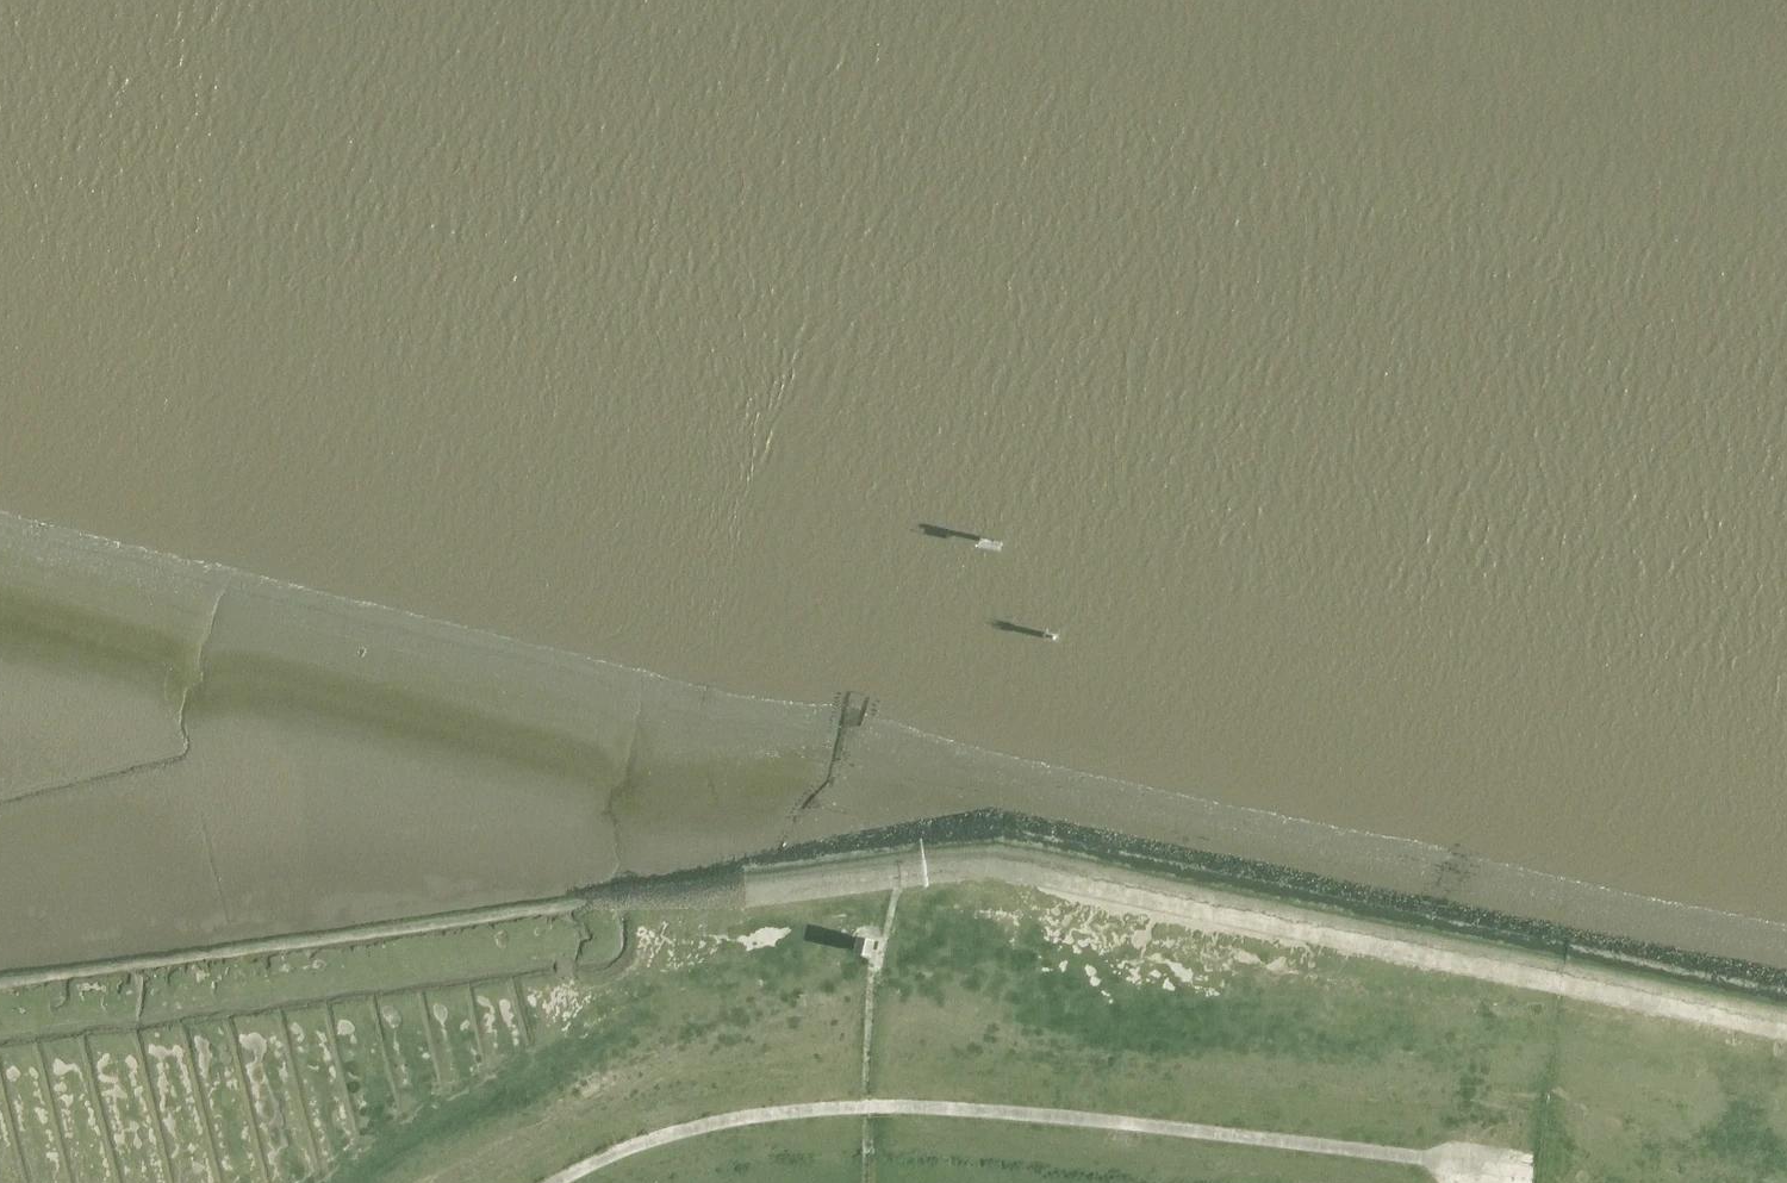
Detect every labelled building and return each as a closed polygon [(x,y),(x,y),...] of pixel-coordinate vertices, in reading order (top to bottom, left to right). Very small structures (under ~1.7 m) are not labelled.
[(885,936),(868,932),(863,951),(880,955),(885,936)]
